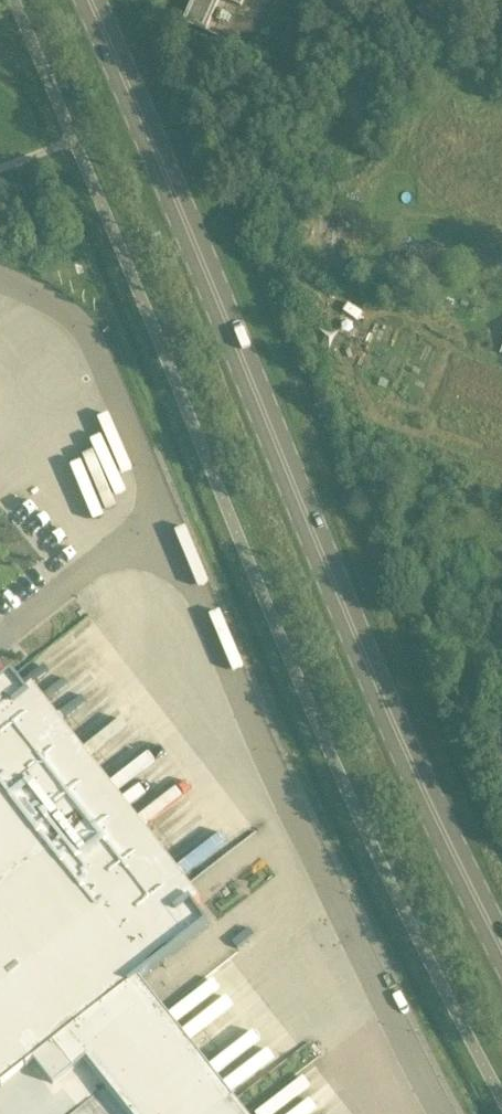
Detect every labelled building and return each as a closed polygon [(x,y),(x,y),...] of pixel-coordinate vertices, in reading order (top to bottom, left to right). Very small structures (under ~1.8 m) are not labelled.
[(183,23),(205,33),(220,0),(193,0),(183,23)] [(156,968),(215,923),(15,663),(0,673),(0,1113),(267,1113),(156,968)]
